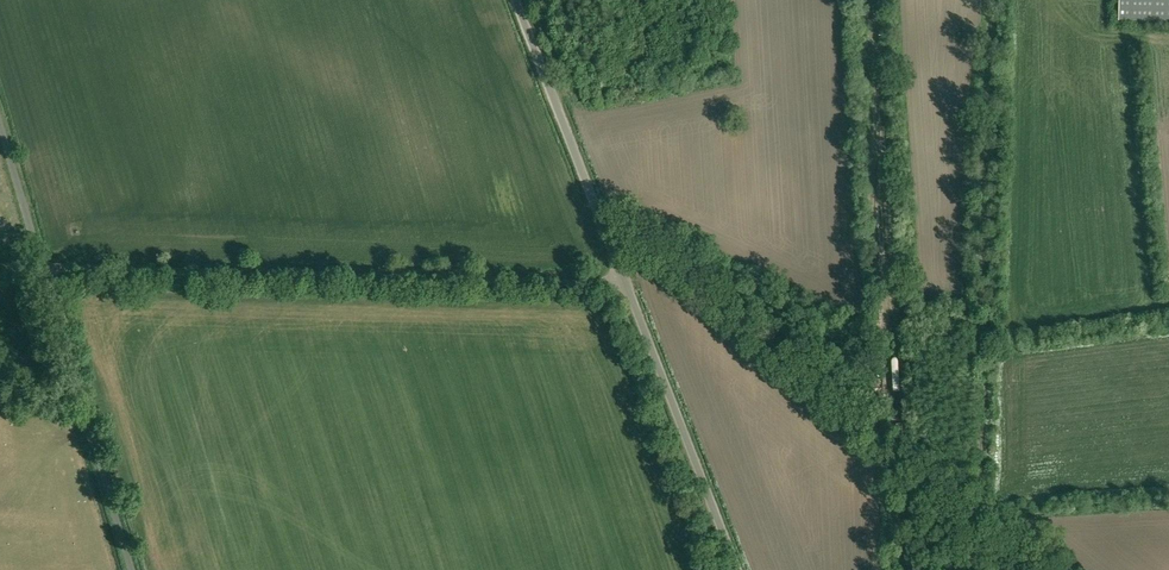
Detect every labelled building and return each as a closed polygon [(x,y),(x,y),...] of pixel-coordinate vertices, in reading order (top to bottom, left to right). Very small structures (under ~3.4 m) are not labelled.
[(1168,22),(1168,0),(1119,0),(1118,21),(1168,22)]
